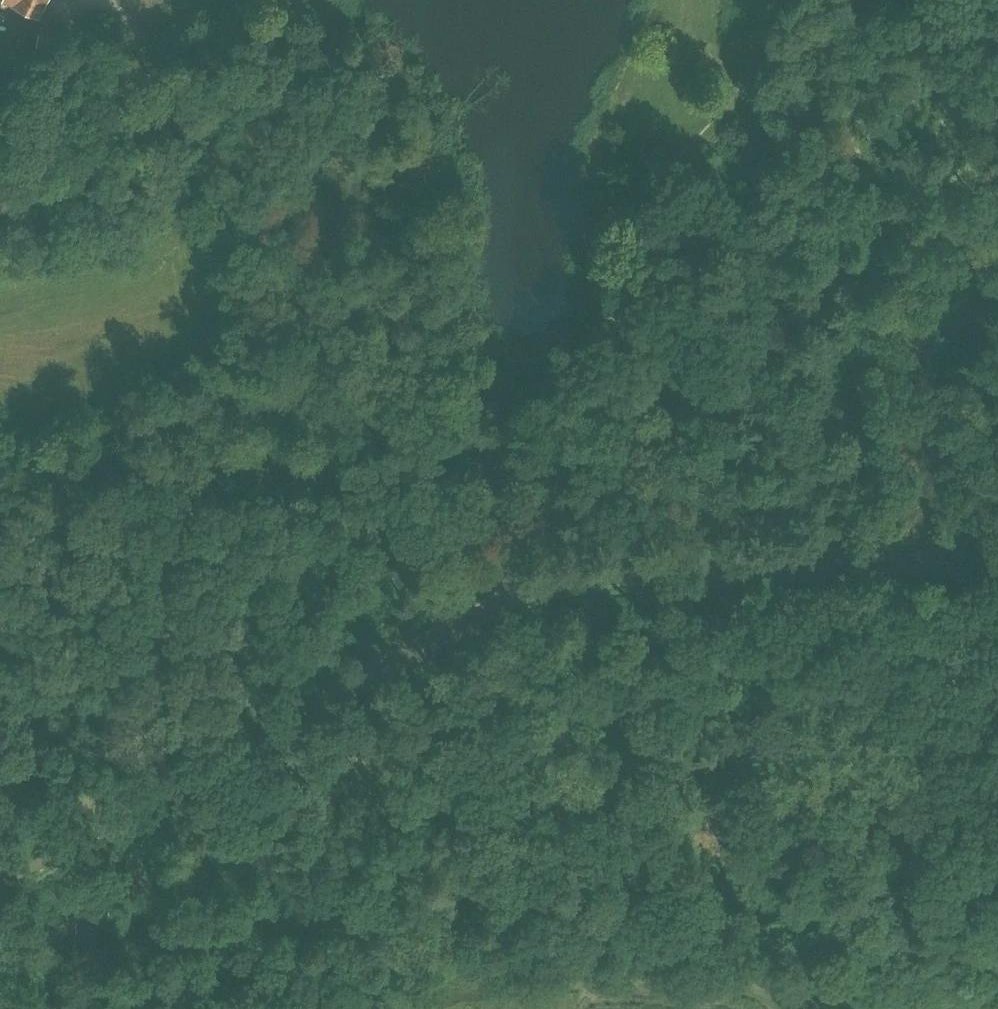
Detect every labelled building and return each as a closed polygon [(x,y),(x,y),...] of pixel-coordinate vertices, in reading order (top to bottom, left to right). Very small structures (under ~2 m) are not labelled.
[(41,17),(49,0),(3,0),(41,17)]
